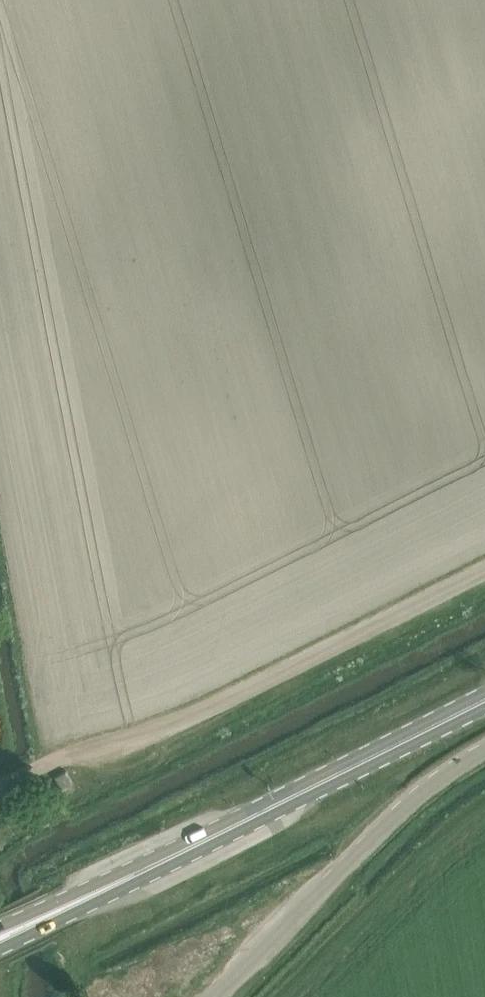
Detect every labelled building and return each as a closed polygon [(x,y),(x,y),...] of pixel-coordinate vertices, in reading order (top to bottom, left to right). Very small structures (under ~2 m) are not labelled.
[(73,781),(66,769),(55,776),(62,789),(68,786),(70,788),(72,787),(73,781)]
